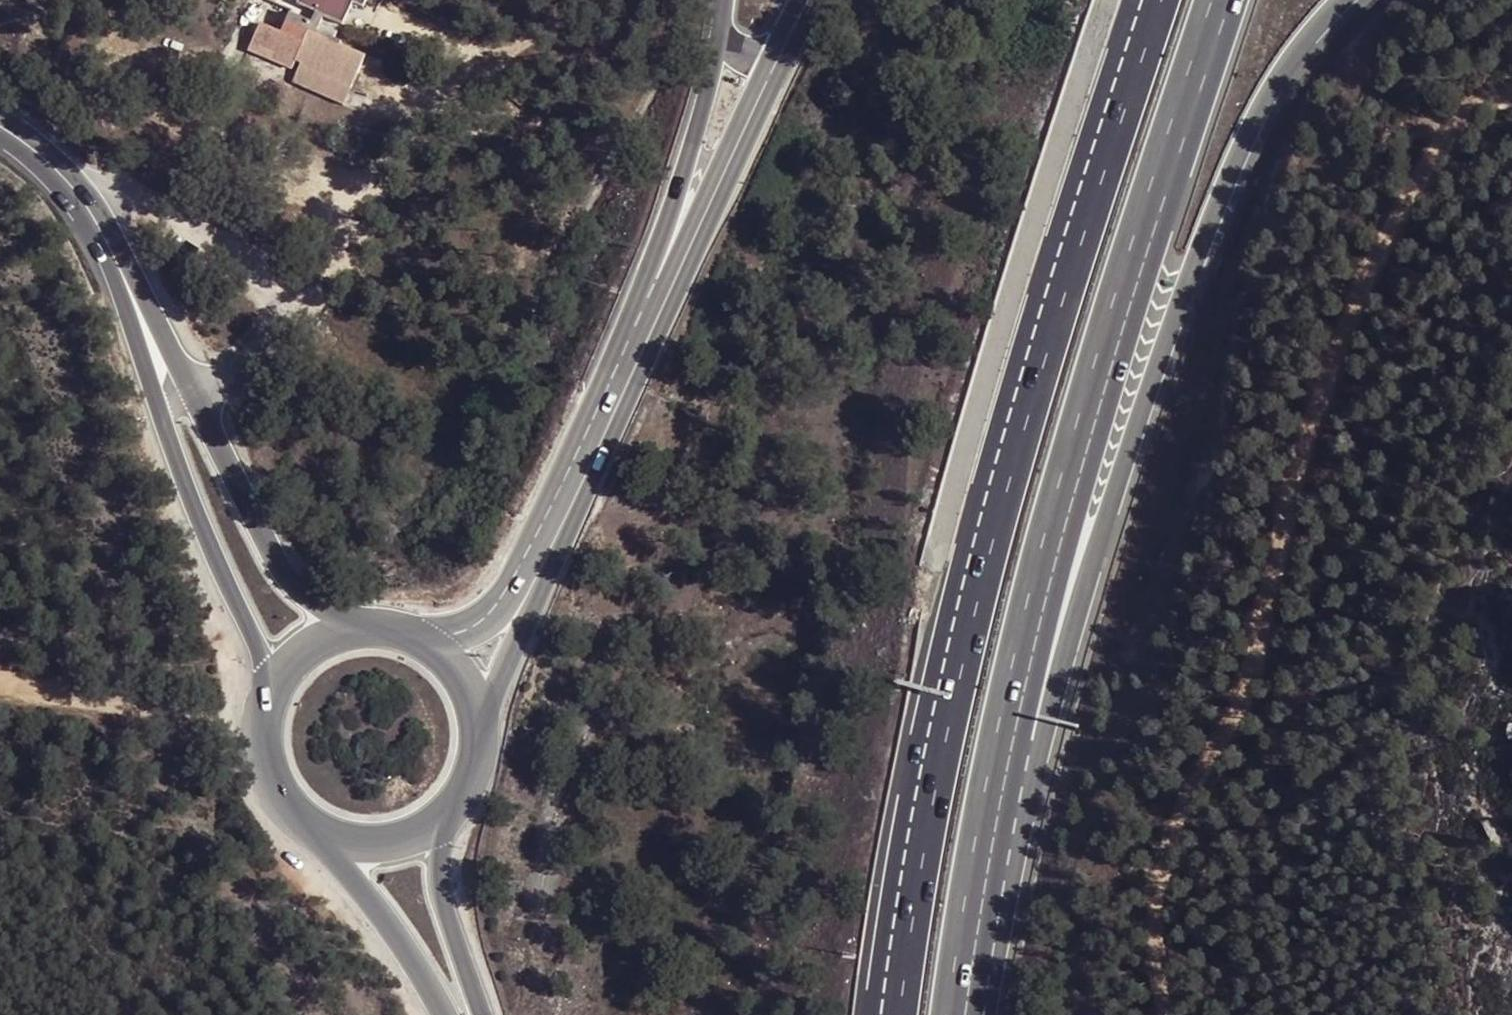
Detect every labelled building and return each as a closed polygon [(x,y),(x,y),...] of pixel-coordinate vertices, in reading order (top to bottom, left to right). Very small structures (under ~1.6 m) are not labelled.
[(350,85),(364,55),(341,43),(341,40),(333,35),(336,27),(321,20),(324,12),(341,20),(350,0),(296,0),(314,9),(307,18),(287,9),(278,28),(259,18),(249,39),(271,48),(267,55),(289,67),(296,54),(303,59),(300,63),(350,85)] [(245,45),(267,55),(271,48),(249,39),(245,45)] [(343,101),(350,85),(300,63),(292,79),(343,101)]
